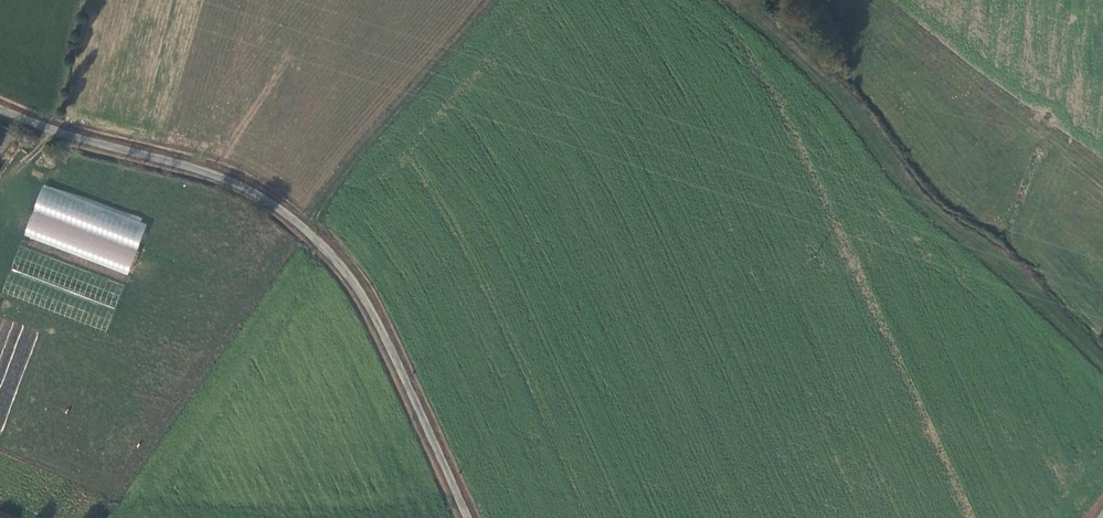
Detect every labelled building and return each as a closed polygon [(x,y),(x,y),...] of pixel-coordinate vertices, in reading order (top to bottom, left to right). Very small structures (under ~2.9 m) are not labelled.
[(130,273),(147,220),(40,187),(24,240),(130,273)]
